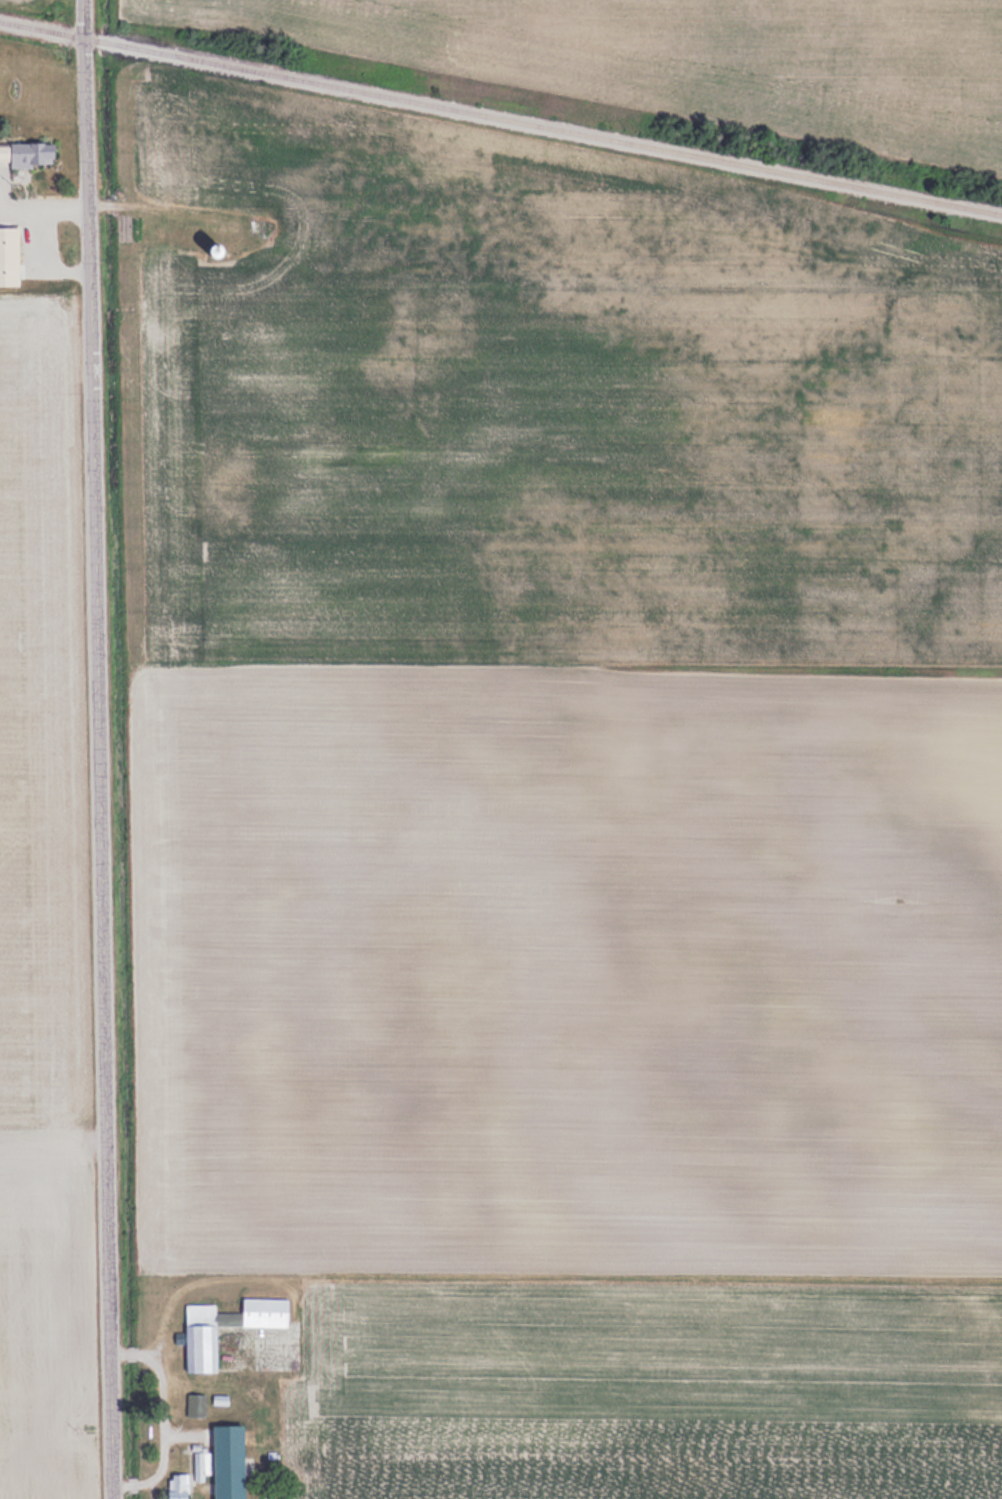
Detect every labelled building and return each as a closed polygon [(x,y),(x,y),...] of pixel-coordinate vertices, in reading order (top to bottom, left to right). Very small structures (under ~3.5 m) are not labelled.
[(51,142),(0,142),(0,163),(51,163),(51,142)] [(14,291),(14,221),(0,221),(0,291),(14,291)] [(184,1305),(184,1372),(215,1372),(215,1327),(287,1327),(287,1298),(241,1298),(240,1314),(214,1314),(214,1305),(184,1305)] [(204,1417),(204,1394),(186,1394),(186,1417),(204,1417)] [(241,1425),(211,1425),(211,1451),(195,1451),(195,1481),(210,1481),(210,1498),(242,1498),(241,1425)] [(187,1473),(165,1473),(165,1498),(187,1498),(187,1473)]
